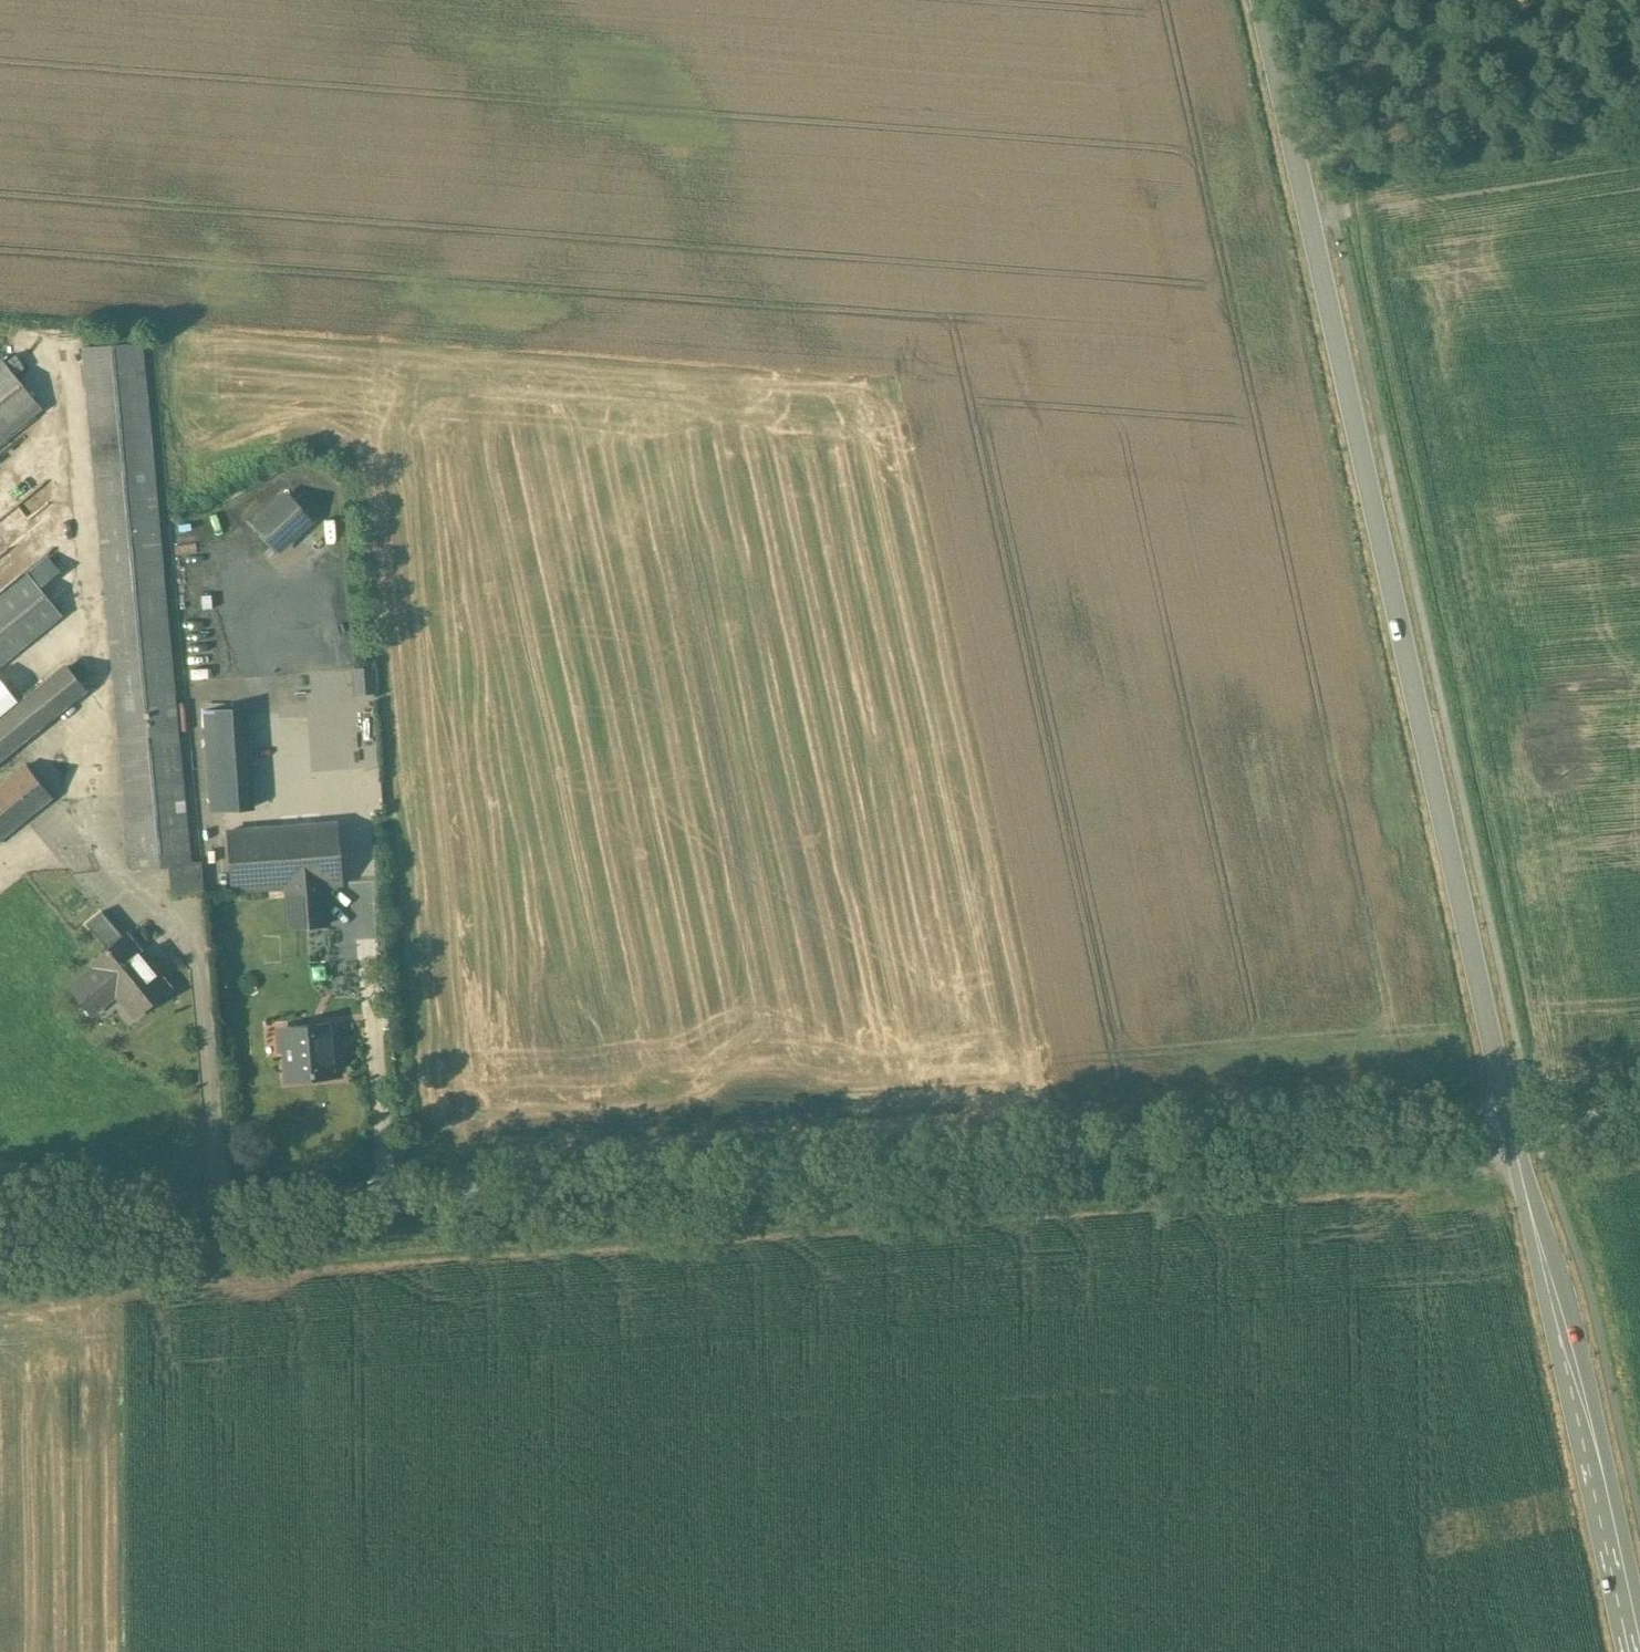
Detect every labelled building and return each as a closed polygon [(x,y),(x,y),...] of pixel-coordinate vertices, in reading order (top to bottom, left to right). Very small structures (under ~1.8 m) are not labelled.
[(142,342),(81,348),(130,870),(167,867),(167,863),(191,861),(142,342)] [(36,405),(0,361),(0,435),(36,405)] [(287,495),(258,523),(280,547),(309,519),(287,495)] [(0,598),(0,665),(59,618),(26,577),(0,598)] [(0,717),(0,753),(86,681),(68,660),(0,717)] [(355,694),(377,693),(375,665),(353,666),(355,694)] [(243,710),(208,713),(213,780),(248,777),(243,710)] [(0,785),(0,832),(48,791),(25,764),(0,785)] [(248,777),(213,780),(216,809),(251,806),(248,777)] [(337,822),(224,830),(229,888),(287,884),(325,882),(342,881),(337,822)] [(191,861),(167,863),(167,867),(170,894),(204,891),(202,860),(191,861)] [(325,882),(287,884),(289,926),(329,923),(325,882)] [(168,988),(124,934),(121,936),(101,911),(85,923),(106,948),(90,961),(94,966),(68,987),(90,1013),(116,991),(135,1014),(168,988)] [(330,1024),(284,1028),(289,1079),(340,1074),(338,1055),(333,1055),(330,1024)]
